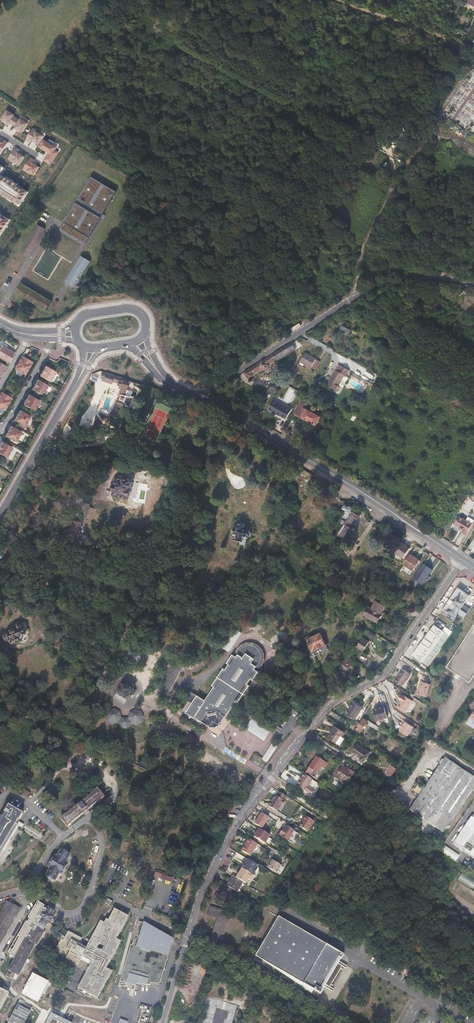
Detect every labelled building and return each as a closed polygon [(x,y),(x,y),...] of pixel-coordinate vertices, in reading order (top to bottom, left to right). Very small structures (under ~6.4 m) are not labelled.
[(12,125),(17,118),(14,116),(15,115),(8,110),(1,119),(8,124),(9,123),(12,125)] [(15,128),(22,133),(28,124),(21,119),(20,120),(17,118),(12,125),(16,127),(15,128)] [(400,124),(395,130),(404,138),(412,128),(407,123),(404,126),(401,124),(400,125),(400,124)] [(33,128),(26,140),(30,142),(32,140),(38,144),(43,136),(40,134),(41,132),(33,128)] [(9,143),(5,140),(3,143),(0,142),(0,155),(0,156),(9,143)] [(44,161),(51,165),(59,152),(55,150),(56,148),(53,145),(55,142),(50,140),(48,142),(44,140),(40,147),(49,153),(44,161)] [(20,165),(25,157),(19,153),(20,150),(16,147),(8,160),(15,164),(16,163),(20,165)] [(35,160),(31,158),(23,170),(30,174),(31,173),(35,175),(40,167),(33,163),(35,160)] [(34,187),(0,166),(0,240),(34,187)] [(60,228),(85,242),(115,190),(90,176),(60,228)] [(37,242),(45,228),(37,223),(29,237),(37,242)] [(29,237),(21,251),(28,256),(37,242),(29,237)] [(81,254),(65,280),(75,286),(90,259),(81,254)] [(47,309),(52,299),(51,298),(52,296),(45,292),(44,294),(22,281),(17,291),(47,309)] [(340,330),(348,334),(350,330),(344,327),(346,323),(340,320),(338,324),(343,326),(340,330)] [(396,346),(393,340),(385,344),(388,348),(392,346),(393,348),(396,346)] [(283,348),(274,354),(277,359),(278,360),(295,350),(291,343),(283,348)] [(2,345),(0,348),(0,358),(9,363),(15,353),(2,345)] [(316,359),(306,353),(301,362),(311,368),(312,367),(316,370),(320,362),(316,359)] [(274,354),(269,357),(257,364),(245,372),(249,379),(253,376),(252,374),(262,368),(263,369),(269,365),(268,364),(274,360),(277,359),(274,354)] [(33,363),(22,356),(15,369),(26,376),(33,363)] [(50,368),(46,366),(41,375),(51,381),(56,372),(53,370),(50,368)] [(334,373),(332,377),(327,385),(338,391),(341,386),(339,385),(345,375),(346,376),(350,370),(342,366),(339,371),(336,370),(334,373)] [(104,372),(102,378),(105,379),(104,381),(113,383),(114,381),(116,376),(104,372)] [(120,383),(122,388),(116,404),(124,407),(125,404),(127,397),(128,397),(130,391),(127,390),(129,386),(126,379),(116,376),(114,381),(120,383)] [(42,382),(38,380),(32,389),(43,396),(48,386),(45,384),(42,382)] [(271,386),(269,391),(273,393),(276,394),(278,389),(271,386)] [(2,391),(0,395),(0,406),(6,410),(13,397),(2,391)] [(33,397),(29,395),(23,404),(34,411),(39,401),(36,399),(33,397)] [(128,397),(127,397),(125,404),(127,404),(126,406),(131,408),(132,405),(133,405),(134,402),(135,402),(136,399),(132,397),(131,398),(128,397)] [(274,400),(269,410),(273,412),(272,412),(275,413),(277,415),(277,414),(281,416),(282,413),(288,416),(292,410),(274,400)] [(321,417),(298,405),(294,413),(305,419),(316,425),(321,417)] [(24,413),(20,410),(14,420),(25,427),(30,417),(27,415),(24,413)] [(14,429),(10,426),(5,436),(16,442),(21,433),(18,431),(14,429)] [(2,442),(0,444),(0,454),(7,458),(12,448),(9,446),(5,444),(2,442)] [(114,481),(115,482),(113,490),(115,491),(114,495),(122,496),(121,497),(129,498),(132,480),(129,479),(130,479),(129,477),(126,477),(124,478),(117,477),(117,478),(115,478),(114,478),(114,481)] [(346,504),(343,508),(346,511),(346,512),(351,515),(355,508),(350,505),(349,506),(346,504)] [(351,515),(348,519),(340,532),(335,540),(336,541),(339,537),(343,539),(345,535),(345,532),(347,528),(351,530),(354,525),(354,524),(358,517),(359,517),(362,512),(355,508),(351,515)] [(459,516),(459,517),(456,515),(452,522),(455,524),(454,525),(460,528),(459,529),(462,531),(461,532),(464,534),(466,535),(473,524),(459,516)] [(348,519),(345,517),(342,521),(344,522),(338,531),(340,532),(348,519)] [(82,523),(73,521),(69,541),(78,543),(82,523)] [(234,533),(235,533),(234,536),(237,537),(237,540),(242,541),(241,544),(247,545),(249,537),(250,536),(252,536),(253,532),(251,531),(251,530),(244,528),(245,524),(237,522),(234,533)] [(19,539),(8,533),(5,539),(16,545),(19,539)] [(336,541),(335,540),(325,555),(330,557),(339,543),(336,541)] [(409,548),(400,543),(394,553),(403,558),(409,548)] [(420,560),(411,554),(405,563),(413,569),(420,560)] [(424,586),(434,570),(424,564),(414,579),(424,586)] [(16,570),(13,568),(4,583),(7,584),(9,581),(10,581),(15,573),(16,570)] [(470,594),(462,589),(459,586),(441,610),(447,615),(446,616),(451,620),(458,611),(464,616),(467,613),(460,608),(470,594)] [(322,601),(318,598),(313,604),(317,607),(322,601)] [(372,608),(369,606),(364,616),(379,623),(384,614),(382,613),(386,605),(376,600),(372,608)] [(212,622),(203,620),(202,627),(211,629),(212,622)] [(13,631),(6,634),(9,640),(10,640),(11,641),(12,642),(13,642),(14,642),(15,642),(16,642),(22,640),(22,639),(23,638),(24,638),(24,637),(24,636),(24,635),(27,634),(22,623),(17,625),(18,626),(16,628),(12,629),(13,631)] [(444,633),(433,625),(411,655),(422,663),(444,633)] [(446,668),(469,683),(473,676),(473,625),(446,668)] [(144,627),(142,635),(164,642),(167,634),(144,627)] [(235,628),(234,629),(222,647),(230,652),(242,633),(235,628)] [(329,649),(327,645),(321,633),(312,637),(311,636),(307,638),(309,643),(307,645),(311,653),(314,652),(316,656),(329,649)] [(369,641),(363,638),(357,648),(363,652),(369,641)] [(225,667),(217,680),(214,684),(216,686),(211,695),(212,700),(207,701),(191,691),(179,709),(207,728),(210,724),(211,724),(213,724),(213,726),(218,725),(224,724),(223,722),(225,721),(238,701),(241,703),(253,685),(250,684),(254,678),(256,680),(262,672),(256,669),(258,666),(261,668),(263,664),(265,659),(265,657),(265,654),(265,652),(264,650),(263,649),(261,647),(259,645),(255,643),(253,643),(251,643),(249,643),(247,643),(245,644),(243,645),(241,647),(239,649),(237,652),(240,654),(238,657),(234,654),(228,662),(230,664),(227,669),(225,667)] [(133,644),(131,650),(129,657),(147,663),(152,651),(133,644)] [(345,661),(346,662),(340,671),(345,674),(351,665),(353,667),(355,663),(353,662),(355,659),(349,655),(345,661)] [(183,668),(174,664),(159,696),(167,700),(183,668)] [(410,675),(401,669),(393,682),(402,687),(410,675)] [(128,683),(125,681),(115,697),(124,703),(135,687),(131,685),(131,684),(128,682),(128,683)] [(429,685),(420,681),(416,694),(425,697),(429,685)] [(399,700),(401,701),(397,708),(405,713),(412,701),(402,695),(399,700)] [(363,709),(354,703),(347,714),(356,720),(363,709)] [(385,706),(378,708),(382,720),(387,719),(386,715),(388,715),(386,710),(387,710),(385,706)] [(378,708),(372,711),(376,723),(382,720),(378,708)] [(107,716),(109,721),(114,724),(119,723),(120,724),(123,729),(128,729),(131,724),(132,724),(138,725),(143,722),(144,717),(142,712),(136,710),(131,713),(129,718),(129,719),(123,719),(122,718),(121,713),(116,710),(110,711),(107,716)] [(254,717),(248,727),(267,739),(273,730),(254,717)] [(366,727),(368,724),(379,731),(389,736),(390,734),(380,728),(368,721),(363,719),(357,729),(362,731),(365,726),(366,727)] [(401,728),(399,731),(407,736),(413,727),(405,722),(403,726),(402,725),(401,728)] [(343,732),(335,726),(328,737),(336,743),(343,732)] [(270,761),(280,745),(275,741),(264,757),(270,761)] [(359,744),(353,752),(362,758),(361,759),(361,760),(362,761),(362,762),(363,762),(364,762),(366,762),(366,761),(372,752),(359,744)] [(445,757),(410,808),(442,831),(473,785),(473,777),(445,757)] [(313,765),(312,764),(307,773),(318,780),(327,764),(322,761),(320,760),(317,758),(313,765)] [(396,766),(391,763),(385,771),(391,775),(396,766)] [(346,769),(338,765),(332,775),(336,778),(335,779),(341,783),(342,781),(346,784),(349,779),(350,779),(354,773),(349,770),(348,771),(346,769)] [(302,778),(300,781),(297,786),(312,796),(315,792),(313,790),(317,783),(304,775),(302,778)] [(78,806),(78,807),(66,816),(61,819),(68,828),(72,824),(84,814),(85,814),(89,811),(101,801),(105,798),(99,789),(94,793),(95,793),(83,803),(82,803),(78,806)] [(277,796),(275,795),(268,806),(277,811),(281,805),(283,806),(286,802),(284,800),(287,796),(279,792),(277,796)] [(3,817),(0,821),(0,858),(19,827),(16,825),(18,821),(19,822),(23,815),(9,806),(2,817),(3,817)] [(261,812),(254,824),(263,828),(269,817),(261,812)] [(315,822),(306,816),(300,826),(309,832),(315,822)] [(470,819),(455,841),(457,843),(456,845),(473,857),(473,821),(470,819)] [(285,830),(283,829),(280,834),(289,840),(295,830),(288,825),(286,828),(285,830)] [(272,835),(260,828),(254,837),(269,846),(273,838),(271,837),(272,835)] [(295,830),(289,840),(293,843),(300,833),(295,830)] [(246,844),(247,844),(243,852),(251,857),(258,845),(248,839),(246,844)] [(442,846),(438,852),(454,862),(458,857),(442,846)] [(57,858),(56,858),(50,868),(51,868),(47,875),(55,880),(59,873),(61,874),(66,864),(65,863),(69,856),(61,851),(57,858)] [(241,868),(242,868),(252,874),(257,865),(248,860),(244,865),(243,865),(241,868)] [(281,866),(272,861),(268,868),(277,874),(281,866)] [(255,876),(242,868),(236,878),(246,884),(249,879),(251,880),(253,880),(255,876)] [(171,882),(173,877),(155,872),(154,877),(171,882)] [(462,873),(458,880),(473,889),(473,879),(462,873)] [(236,878),(233,876),(227,886),(240,894),(246,884),(236,878)] [(7,902),(0,913),(0,944),(20,910),(7,902)] [(28,922),(27,922),(18,936),(21,938),(11,954),(10,956),(15,959),(8,972),(9,972),(6,977),(16,982),(19,977),(27,963),(28,964),(29,962),(28,961),(36,946),(37,947),(45,933),(44,932),(49,924),(50,925),(54,917),(53,917),(55,912),(47,908),(46,910),(42,908),(44,906),(39,903),(33,914),(32,913),(29,917),(31,918),(28,922)] [(220,946),(224,935),(230,913),(231,913),(210,906),(207,915),(217,918),(214,930),(210,943),(220,946)] [(62,940),(55,952),(67,958),(66,959),(78,965),(82,956),(92,962),(79,987),(99,998),(113,970),(107,967),(121,940),(118,938),(129,915),(115,908),(109,921),(106,920),(104,924),(100,922),(87,948),(79,944),(82,939),(68,932),(65,938),(62,937),(61,939),(62,940)] [(328,989),(340,969),(341,968),(335,965),(338,959),(341,961),(343,957),(278,917),(256,955),(255,957),(258,959),(319,996),(322,992),(319,990),(322,985),(328,989)] [(127,983),(129,976),(138,979),(137,983),(151,984),(151,982),(152,979),(161,982),(168,958),(163,957),(164,954),(166,954),(167,952),(169,952),(170,951),(173,941),(172,939),(171,937),(148,924),(140,921),(133,944),(132,944),(119,985),(126,986),(127,983)] [(21,938),(18,936),(9,952),(11,954),(21,938)] [(319,996),(258,959),(256,963),(268,970),(266,974),(278,981),(280,977),(287,982),(286,986),(297,993),(300,990),(317,1000),(319,996)] [(37,1001),(47,982),(34,975),(31,981),(37,984),(36,987),(29,983),(24,994),(37,1001)] [(7,999),(7,1000),(8,998),(8,997),(10,995),(0,990),(0,1012),(7,999)] [(20,1002),(9,1022),(25,1022),(33,1009),(21,1003),(20,1002)] [(51,1014),(47,1022),(68,1022),(51,1014)]
